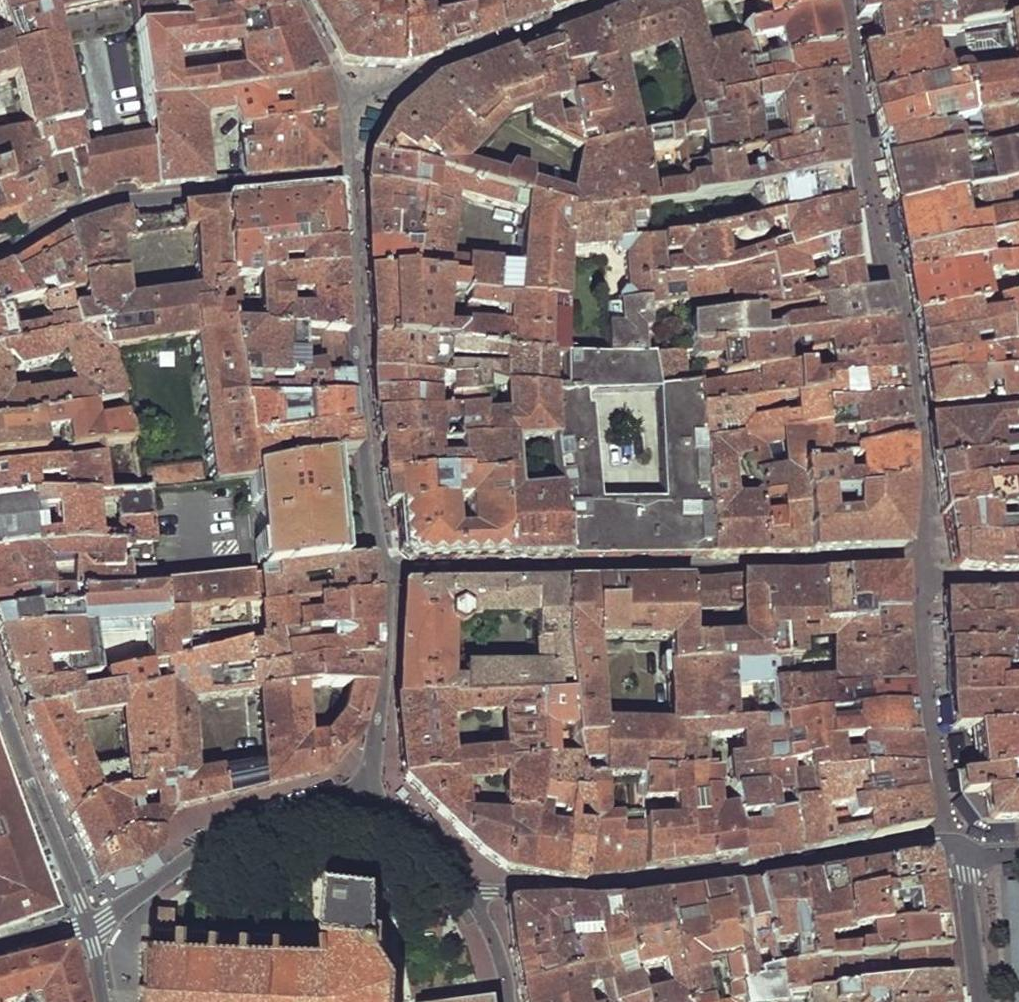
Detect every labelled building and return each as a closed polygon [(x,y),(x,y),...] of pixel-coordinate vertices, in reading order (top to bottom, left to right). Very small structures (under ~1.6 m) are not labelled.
[(1,21),(41,11),(39,4),(37,0),(0,0),(0,17),(1,21)] [(156,187),(150,137),(82,151),(69,91),(55,17),(65,14),(67,15),(122,3),(123,1),(123,0),(69,0),(51,4),(50,0),(39,4),(41,11),(1,21),(6,38),(10,50),(4,51),(9,76),(16,74),(26,128),(28,134),(34,132),(37,146),(50,144),(54,157),(69,154),(81,201),(82,204),(107,193),(106,191),(107,188),(109,186),(114,185),(124,184),(133,184),(137,184),(139,186),(140,188),(156,187)] [(134,6),(138,29),(185,26),(184,14),(179,0),(134,0),(134,6)] [(184,14),(241,0),(179,0),(184,14)] [(184,14),(185,26),(187,34),(288,15),(283,3),(281,0),(241,0),(184,14)] [(321,24),(344,61),(362,64),(370,4),(368,0),(306,0),(321,24)] [(403,67),(440,57),(439,53),(448,50),(441,19),(439,7),(428,8),(428,12),(415,12),(413,0),(401,0),(401,5),(403,67)] [(448,50),(459,46),(471,41),(469,34),(465,11),(465,0),(450,0),(453,18),(441,19),(448,50)] [(471,41),(484,36),(498,31),(490,0),(465,0),(465,11),(469,34),(471,41)] [(498,31),(519,24),(585,0),(490,0),(498,31)] [(643,3),(598,18),(609,63),(587,69),(594,93),(607,143),(632,137),(617,63),(675,41),(691,109),(681,130),(696,128),(694,115),(711,113),(710,104),(747,97),(742,68),(747,67),(740,40),(700,52),(690,13),(724,0),(650,0),(643,3)] [(826,9),(824,0),(726,0),(733,15),(756,8),(760,24),(826,9)] [(854,2),(856,18),(870,16),(904,10),(903,0),(854,0),(854,2)] [(992,0),(941,0),(942,3),(952,31),(997,23),(992,0)] [(997,23),(1005,21),(1018,18),(1018,0),(992,0),(997,23)] [(904,10),(870,16),(872,30),(874,45),(931,35),(952,31),(942,3),(924,6),(904,10)] [(370,4),(362,64),(382,66),(403,67),(401,5),(370,4)] [(776,61),(835,50),(830,30),(826,9),(760,24),(739,29),(740,40),(747,67),(760,64),(756,44),(771,41),(776,61)] [(305,48),(288,15),(187,34),(185,26),(138,29),(141,71),(146,105),(228,94),(321,78),(305,48)] [(582,150),(607,143),(594,93),(582,96),(575,69),(586,65),(587,69),(609,63),(598,18),(574,27),(551,35),(582,150)] [(870,96),(945,81),(949,103),(953,123),(1018,110),(1018,18),(1005,21),(1011,64),(946,73),(942,57),(933,54),(931,35),(874,45),(860,48),(865,72),(870,96)] [(678,130),(632,137),(607,143),(582,150),(551,35),(504,53),(435,79),(413,98),(389,118),(367,154),(567,211),(568,216),(640,206),(689,201),(687,184),(653,189),(647,149),(681,144),(678,130)] [(9,76),(4,51),(10,50),(6,38),(0,40),(0,80),(9,76)] [(747,97),(829,83),(841,80),(838,65),(835,50),(776,61),(760,64),(747,67),(742,68),(747,97)] [(325,98),(321,78),(228,94),(234,114),(240,133),(244,133),(242,145),(241,146),(242,180),(331,173),(330,145),(329,115),(325,98)] [(872,106),(874,117),(922,108),(949,103),(945,81),(870,96),(872,106)] [(685,167),(700,165),(730,158),(759,151),(837,139),(835,125),(831,97),(829,83),(747,97),(710,104),(711,113),(694,115),(696,128),(681,130),(678,130),(681,144),(685,167)] [(234,114),(228,94),(146,105),(150,137),(156,187),(197,184),(207,183),(199,118),(234,114)] [(876,127),(877,138),(927,128),(925,117),(922,108),(874,117),(876,127)] [(882,160),(986,142),(988,148),(1018,142),(1018,110),(953,123),(927,128),(877,138),(880,148),(882,160)] [(2,169),(6,188),(16,215),(21,230),(81,201),(69,154),(54,157),(50,144),(37,146),(34,132),(28,134),(26,128),(0,133),(0,170),(2,169)] [(840,162),(837,139),(759,151),(764,172),(735,178),(730,158),(700,165),(703,181),(687,184),(689,201),(711,198),(763,189),(841,171),(840,162)] [(893,205),(1018,181),(1018,166),(1017,158),(1018,158),(1018,142),(988,148),(986,142),(882,160),(888,183),(893,205)] [(367,154),(366,171),(365,185),(365,201),(365,219),(385,220),(385,206),(420,211),(420,246),(419,276),(468,278),(467,290),(468,324),(468,345),(554,351),(554,356),(566,357),(566,354),(567,251),(616,243),(621,254),(625,254),(626,290),(623,290),(620,295),(620,300),(647,298),(645,279),(668,277),(663,235),(647,237),(640,206),(568,216),(567,211),(367,154)] [(773,221),(845,203),(844,194),(841,171),(763,189),(711,198),(689,201),(640,206),(647,237),(663,235),(702,233),(703,230),(773,221)] [(893,205),(898,230),(902,252),(1018,233),(1018,209),(978,217),(979,225),(964,228),(959,203),(1018,190),(1018,181),(893,205)] [(0,190),(0,220),(16,215),(6,188),(0,190)] [(293,249),(339,245),(337,221),(335,196),(333,194),(261,201),(224,205),(226,281),(238,280),(256,276),(256,272),(254,254),(276,251),(293,249)] [(767,262),(850,238),(846,213),(845,203),(773,221),(703,230),(702,233),(663,235),(668,277),(721,274),(767,262)] [(113,351),(112,347),(192,338),(207,463),(146,470),(148,490),(251,481),(250,468),(246,440),(241,400),(239,380),(231,327),(227,327),(226,281),(224,205),(172,210),(170,215),(167,216),(163,217),(143,219),(137,219),(134,217),(132,214),(123,214),(65,231),(78,290),(67,292),(70,313),(84,312),(87,329),(96,327),(99,348),(106,347),(108,352),(113,351)] [(366,244),(420,246),(420,211),(385,206),(385,220),(365,219),(366,244)] [(0,220),(0,239),(21,230),(16,215),(0,220)] [(38,248),(7,266),(26,301),(41,296),(38,288),(48,285),(52,294),(67,292),(78,290),(65,231),(38,248)] [(906,272),(982,259),(980,244),(990,247),(1006,244),(1007,255),(1018,253),(1018,233),(902,252),(904,261),(906,272)] [(820,275),(854,267),(852,253),(850,238),(767,262),(772,286),(794,282),(802,279),(802,276),(796,277),(793,262),(818,257),(820,275)] [(367,273),(419,276),(420,246),(366,244),(367,273)] [(339,245),(293,249),(294,270),(341,267),(339,245)] [(276,251),(254,254),(256,272),(277,271),(276,251)] [(914,314),(984,301),(979,275),(1000,272),(1001,277),(1018,273),(1018,253),(1007,255),(982,259),(906,272),(910,293),(912,303),(914,314)] [(817,303),(857,295),(856,281),(854,267),(820,275),(822,287),(796,292),(794,282),(772,286),(767,262),(721,274),(668,277),(645,279),(647,298),(648,304),(713,296),(730,292),(734,316),(759,312),(817,303)] [(8,307),(26,301),(7,266),(0,270),(0,309),(8,307)] [(239,380),(267,378),(292,377),(349,373),(347,352),(341,267),(294,270),(277,271),(256,272),(256,276),(262,328),(243,329),(238,280),(226,281),(227,327),(231,327),(239,380)] [(373,338),(468,345),(468,324),(462,323),(462,329),(445,328),(444,289),(467,290),(468,278),(419,276),(367,273),(373,338)] [(826,331),(890,323),(887,308),(884,291),(857,295),(817,303),(820,318),(784,322),(772,331),(762,331),(759,312),(734,316),(691,322),(694,350),(778,339),(826,331)] [(73,332),(70,313),(67,292),(52,294),(44,295),(48,324),(12,331),(8,307),(0,309),(0,348),(73,332)] [(918,338),(1011,324),(1015,344),(1018,343),(1018,300),(1018,294),(984,301),(914,314),(916,327),(918,338)] [(652,328),(648,304),(647,298),(620,300),(620,324),(608,324),(607,354),(645,356),(643,330),(652,328)] [(829,363),(896,353),(893,337),(890,323),(826,331),(778,339),(780,348),(799,345),(800,351),(828,347),(829,363)] [(920,349),(922,359),(1015,344),(1011,324),(918,338),(920,349)] [(87,329),(73,332),(0,348),(0,419),(96,401),(111,397),(121,396),(108,352),(106,347),(99,348),(96,327),(87,329)] [(373,338),(371,373),(406,378),(447,380),(448,358),(505,361),(504,373),(504,381),(491,380),(490,389),(510,390),(554,390),(554,356),(554,351),(468,345),(373,338)] [(796,395),(793,367),(783,368),(780,348),(778,339),(694,350),(695,360),(720,357),(723,378),(757,372),(759,380),(705,388),(705,384),(699,385),(701,407),(796,395)] [(683,351),(685,351),(685,348),(683,344),(681,341),(657,344),(654,349),(654,355),(683,351)] [(924,378),(1014,367),(1015,369),(1018,369),(1018,343),(1015,344),(922,359),(923,370),(924,378)] [(687,386),(683,351),(654,355),(657,386),(657,389),(663,388),(687,386)] [(898,368),(896,353),(829,363),(830,374),(808,376),(807,365),(793,367),(796,395),(818,392),(817,381),(831,380),(898,373),(898,368)] [(640,557),(710,556),(702,443),(701,407),(699,385),(687,386),(663,388),(665,507),(595,507),(585,393),(595,393),(595,389),(657,386),(654,355),(645,356),(607,354),(566,354),(566,357),(566,389),(554,390),(510,390),(511,417),(549,416),(552,437),(554,455),(556,467),(558,488),(563,524),(568,524),(569,558),(640,557)] [(992,402),(1018,398),(1015,369),(1014,367),(924,378),(924,384),(926,394),(929,408),(975,404),(975,387),(995,384),(996,395),(992,396),(992,402)] [(351,398),(349,373),(292,377),(293,387),(267,388),(267,378),(239,380),(241,400),(351,398)] [(371,373),(374,415),(433,413),(432,403),(436,403),(435,390),(441,390),(442,403),(450,403),(450,412),(488,411),(489,396),(476,395),(475,380),(447,380),(406,378),(371,373)] [(900,385),(898,373),(831,380),(817,381),(818,392),(796,395),(701,407),(702,443),(743,436),(792,428),(823,430),(820,406),(901,397),(900,385)] [(121,396),(111,397),(113,407),(123,405),(121,396)] [(824,435),(905,426),(903,412),(901,397),(820,406),(823,430),(824,435)] [(353,424),(351,398),(241,400),(246,440),(279,435),(277,408),(305,406),(308,430),(353,424)] [(41,453),(39,429),(66,430),(69,450),(97,447),(132,443),(131,425),(127,424),(126,415),(99,420),(96,401),(0,419),(0,457),(41,453)] [(458,443),(513,439),(511,417),(489,417),(488,411),(450,412),(441,413),(433,413),(374,415),(377,443),(379,444),(409,445),(443,444),(443,440),(438,440),(438,427),(457,426),(458,443)] [(930,424),(931,444),(932,463),(997,457),(1018,454),(1018,444),(998,446),(997,436),(1018,434),(1018,414),(930,424)] [(132,443),(97,447),(98,458),(104,493),(115,494),(140,490),(135,457),(137,457),(139,456),(141,455),(141,454),(141,453),(141,450),(137,424),(133,424),(132,420),(130,416),(126,415),(127,424),(131,425),(132,443)] [(549,416),(511,417),(513,439),(552,437),(549,416)] [(354,438),(353,424),(308,430),(279,435),(246,440),(250,468),(282,463),(280,450),(299,447),(302,457),(292,459),(293,461),(333,454),(355,451),(354,438)] [(824,435),(825,464),(841,462),(849,461),(848,452),(906,442),(906,435),(905,426),(824,435)] [(824,435),(823,430),(792,428),(743,436),(749,455),(753,466),(767,460),(764,450),(780,446),(783,472),(756,476),(761,493),(761,500),(762,555),(785,554),(808,553),(799,467),(825,464),(824,435)] [(736,556),(762,555),(761,500),(735,502),(734,459),(749,455),(743,436),(702,443),(710,556),(736,556)] [(501,477),(501,489),(517,489),(513,439),(458,443),(443,444),(409,445),(379,444),(383,476),(466,475),(466,480),(501,477)] [(869,486),(907,484),(906,463),(906,442),(848,452),(849,461),(854,460),(856,476),(842,477),(841,462),(825,464),(827,495),(848,492),(869,490),(869,486)] [(336,483),(333,454),(293,461),(282,463),(250,468),(251,481),(258,571),(340,561),(336,483)] [(556,467),(554,455),(546,456),(548,467),(556,467)] [(934,487),(1002,480),(1018,478),(1018,466),(997,468),(997,457),(932,463),(933,477),(934,487)] [(27,493),(36,493),(36,485),(58,485),(58,488),(65,488),(66,494),(92,494),(104,493),(98,458),(0,468),(0,498),(27,493)] [(882,551),(902,550),(904,518),(907,484),(869,486),(869,490),(848,492),(850,516),(829,518),(827,495),(825,464),(799,467),(808,553),(882,551)] [(396,505),(401,552),(404,555),(409,560),(431,559),(505,559),(501,489),(501,477),(466,480),(466,475),(383,476),(386,505),(396,505)] [(1002,480),(1005,506),(1011,506),(1018,505),(1018,478),(1002,480)] [(939,516),(943,516),(1005,506),(1002,480),(934,487),(937,502),(939,516)] [(537,558),(569,558),(568,524),(563,524),(558,488),(547,488),(547,483),(523,484),(523,489),(517,489),(501,489),(505,559),(537,558)] [(115,537),(115,542),(134,541),(145,541),(153,539),(146,490),(140,490),(115,494),(120,536),(115,537)] [(32,542),(27,493),(0,498),(0,551),(32,542)] [(59,542),(98,542),(92,494),(66,494),(54,494),(59,542)] [(945,527),(947,539),(1013,534),(1012,518),(1011,506),(1005,506),(943,516),(945,527)] [(947,539),(949,555),(951,568),(1009,571),(1018,571),(1018,534),(1013,534),(947,539)] [(145,541),(134,541),(137,561),(146,561),(145,541)] [(55,591),(55,587),(51,587),(46,562),(70,559),(72,589),(78,588),(78,598),(129,591),(127,562),(117,563),(115,542),(98,542),(59,542),(32,542),(0,551),(0,598),(55,591)] [(258,602),(374,592),(368,556),(340,561),(258,571),(255,572),(256,576),(258,602)] [(147,566),(146,561),(137,561),(127,562),(129,591),(162,588),(166,613),(244,604),(258,602),(256,576),(155,583),(153,566),(147,566)] [(863,616),(900,615),(900,594),(899,572),(870,574),(841,576),(845,625),(864,623),(863,616)] [(866,653),(903,642),(902,628),(900,615),(863,616),(864,623),(845,625),(841,576),(829,577),(817,578),(821,626),(832,626),(833,654),(866,653)] [(821,626),(817,578),(795,580),(747,579),(717,581),(706,581),(687,582),(687,613),(741,609),(742,638),(711,641),(711,638),(691,639),(691,642),(707,641),(708,664),(765,661),(800,658),(800,657),(799,631),(812,630),(812,628),(821,626)] [(401,587),(401,600),(395,698),(538,695),(569,694),(565,582),(486,583),(405,584),(401,587)] [(687,642),(686,631),(686,618),(687,613),(687,582),(626,582),(565,582),(569,694),(575,740),(577,756),(581,775),(608,776),(641,776),(641,770),(674,770),(673,726),(695,725),(736,722),(768,719),(765,661),(708,664),(707,641),(691,642),(687,642)] [(15,691),(75,683),(94,679),(90,635),(149,626),(152,669),(161,667),(210,651),(210,632),(247,628),(244,604),(166,613),(162,588),(129,591),(78,598),(79,607),(0,616),(0,645),(15,691)] [(78,598),(78,588),(72,589),(55,591),(0,598),(0,616),(79,607),(78,598)] [(374,626),(374,592),(258,602),(262,634),(313,630),(328,629),(374,626)] [(941,622),(997,620),(1018,620),(1018,594),(942,595),(942,611),(941,622)] [(942,633),(942,647),(1002,648),(1006,648),(1005,641),(998,641),(997,620),(941,622),(942,633)] [(374,657),(374,626),(328,629),(329,641),(314,643),(313,630),(262,634),(258,634),(259,639),(261,661),(309,655),(374,657)] [(261,661),(259,639),(253,640),(251,635),(237,636),(238,643),(210,651),(161,667),(162,685),(167,765),(171,809),(219,797),(267,784),(264,759),(195,775),(190,702),(245,691),(242,665),(261,661)] [(825,691),(908,685),(906,666),(903,642),(866,653),(833,654),(814,655),(800,657),(800,658),(765,661),(768,719),(779,718),(822,715),(827,715),(825,691)] [(1018,671),(1018,660),(1002,660),(1002,648),(942,647),(942,659),(943,669),(1018,671)] [(334,767),(346,751),(359,733),(371,680),(372,676),(374,657),(309,655),(261,661),(242,665),(245,691),(260,689),(264,759),(267,784),(334,767)] [(75,683),(15,691),(39,756),(45,774),(68,816),(92,796),(113,794),(136,791),(133,768),(167,765),(162,685),(153,686),(152,669),(103,678),(106,696),(78,700),(75,683)] [(943,701),(1004,699),(1018,699),(1018,671),(943,669),(943,686),(943,701)] [(845,714),(909,708),(909,696),(908,685),(825,691),(827,715),(845,714)] [(575,740),(569,694),(538,695),(541,726),(566,726),(567,740),(575,740)] [(543,758),(542,740),(541,726),(538,695),(395,698),(399,737),(403,775),(438,809),(481,851),(508,869),(530,873),(542,788),(543,758)] [(957,729),(971,728),(1006,726),(1004,699),(943,701),(948,729),(953,729),(957,729)] [(847,742),(912,738),(911,724),(909,708),(845,714),(846,729),(842,729),(842,734),(846,733),(847,742)] [(824,731),(822,715),(779,718),(783,764),(788,763),(798,762),(816,759),(814,744),(825,743),(824,731)] [(726,756),(731,790),(758,786),(761,766),(783,764),(779,718),(768,719),(736,722),(738,754),(726,756)] [(696,770),(702,859),(721,857),(740,854),(736,829),(735,819),(733,806),(717,808),(714,792),(717,790),(712,760),(708,756),(700,757),(695,725),(673,726),(674,770),(679,770),(696,770)] [(973,739),(975,761),(976,771),(1018,768),(1018,726),(1006,726),(971,728),(973,739)] [(842,729),(824,731),(825,743),(847,742),(846,733),(842,734),(842,729)] [(852,772),(917,770),(916,760),(912,738),(847,742),(825,743),(814,744),(816,759),(798,762),(799,767),(789,769),(790,774),(806,774),(852,772)] [(581,775),(577,756),(551,757),(549,739),(542,740),(543,758),(542,788),(569,791),(584,792),(581,775)] [(761,766),(758,786),(764,814),(765,824),(771,857),(783,854),(807,849),(820,846),(806,774),(790,774),(789,769),(788,763),(783,764),(761,766)] [(54,911),(26,834),(0,764),(0,931),(54,911)] [(171,809),(167,765),(133,768),(136,791),(137,803),(146,803),(146,800),(155,799),(157,813),(137,815),(133,835),(157,835),(169,813),(171,809)] [(1018,791),(1018,768),(976,771),(958,772),(959,783),(960,794),(980,793),(1018,791)] [(638,821),(637,868),(649,867),(672,864),(683,862),(679,770),(674,770),(641,770),(641,776),(639,794),(639,802),(668,802),(666,821),(638,821)] [(696,770),(679,770),(683,862),(692,861),(702,859),(696,770)] [(858,801),(920,794),(919,781),(917,770),(852,772),(858,801)] [(848,803),(858,801),(852,772),(806,774),(820,846),(855,839),(851,817),(850,812),(828,816),(827,807),(848,803)] [(608,776),(581,775),(584,792),(590,824),(584,876),(610,872),(637,868),(638,821),(639,802),(639,794),(632,793),(629,816),(611,814),(608,776)] [(752,816),(764,814),(758,786),(731,790),(733,806),(735,819),(752,816)] [(569,791),(542,788),(530,873),(538,875),(562,879),(567,822),(569,791)] [(980,793),(983,820),(988,823),(988,824),(991,824),(1018,823),(1018,791),(980,793)] [(983,820),(980,793),(960,794),(969,808),(978,821),(983,820)] [(78,838),(88,860),(125,835),(133,835),(137,815),(122,817),(113,794),(92,796),(68,816),(78,838)] [(866,837),(925,827),(923,810),(920,794),(858,801),(861,816),(866,837)] [(861,816),(858,801),(848,803),(850,812),(851,817),(861,816)] [(765,824),(764,814),(752,816),(753,826),(765,824)] [(590,824),(567,822),(562,879),(573,881),(584,882),(584,876),(590,824)] [(736,829),(740,854),(741,863),(756,860),(771,857),(765,824),(753,826),(736,829)] [(157,853),(157,835),(133,835),(125,835),(88,860),(93,870),(97,881),(107,877),(134,867),(146,860),(157,853)] [(887,887),(934,881),(933,868),(932,859),(929,856),(906,860),(883,863),(887,887)] [(855,867),(826,872),(830,903),(881,895),(884,931),(939,924),(937,902),(934,881),(887,887),(883,863),(855,867)] [(871,958),(945,952),(947,952),(944,938),(942,925),(939,924),(884,931),(881,895),(830,903),(826,872),(807,874),(787,877),(799,965),(811,963),(809,938),(867,933),(869,944),(865,944),(866,952),(870,952),(871,958)] [(799,965),(787,877),(773,879),(757,881),(770,947),(788,946),(790,965),(799,965)] [(770,947),(757,881),(738,884),(721,886),(742,982),(759,978),(757,968),(754,954),(757,953),(757,946),(760,946),(763,967),(774,967),(772,960),(770,947)] [(742,982),(721,886),(692,891),(665,894),(685,1001),(710,1001),(702,961),(726,956),(735,999),(719,1001),(746,1001),(742,982)] [(401,986),(387,962),(389,949),(387,937),(383,937),(381,895),(374,895),(373,901),(338,896),(338,890),(329,888),(331,924),(328,924),(328,941),(303,940),(302,942),(294,942),(294,940),(173,937),(173,915),(152,914),(151,936),(147,936),(147,959),(144,959),(144,968),(148,968),(148,983),(143,983),(144,991),(148,991),(147,1001),(401,1001),(401,986)] [(665,894),(643,898),(618,901),(631,963),(635,982),(639,1001),(685,1001),(665,894)] [(578,973),(564,901),(533,900),(510,899),(509,904),(513,950),(518,969),(522,984),(578,973)] [(618,901),(618,899),(603,900),(587,902),(602,969),(607,988),(610,1001),(638,1001),(639,1001),(635,982),(618,986),(614,967),(631,963),(618,901)] [(602,969),(587,902),(574,901),(564,901),(578,973),(602,969)] [(25,959),(37,998),(38,1001),(85,1001),(79,981),(69,947),(25,959)] [(949,980),(948,972),(947,966),(945,952),(871,958),(861,959),(860,956),(855,956),(854,952),(849,953),(849,960),(811,963),(799,965),(790,965),(784,966),(774,967),(763,967),(757,968),(759,978),(742,982),(746,1001),(787,1001),(786,998),(806,996),(949,980)] [(37,998),(25,959),(0,965),(0,1001),(26,1001),(37,998)] [(607,988),(602,969),(578,973),(522,984),(526,1001),(584,1001),(582,991),(599,987),(603,1001),(610,1001),(607,988)] [(950,994),(949,980),(806,996),(807,1001),(951,1001),(950,994)]
